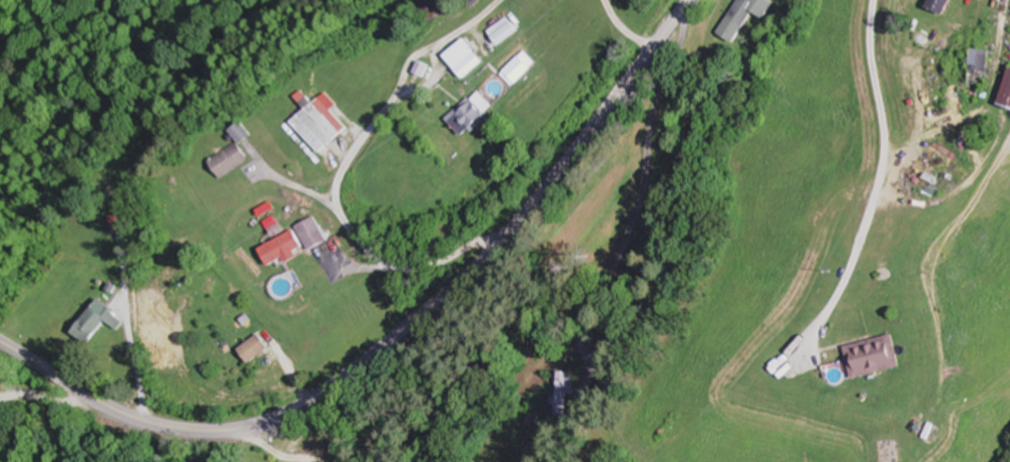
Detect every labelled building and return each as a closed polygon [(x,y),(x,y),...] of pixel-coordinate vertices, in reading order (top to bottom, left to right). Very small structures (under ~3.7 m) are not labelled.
[(768,17),(776,1),(774,0),(739,0),(721,32),(739,42),(756,10),(768,17)] [(933,2),(942,11),(954,0),(936,0),(933,2)] [(524,30),(512,15),(493,30),(504,45),(524,30)] [(448,53),(468,78),(488,61),(469,37),(448,53)] [(991,84),(991,48),(974,48),(974,84),(991,84)] [(351,128),(325,97),(319,103),(309,90),(301,96),(311,108),(296,121),(322,152),(351,128)] [(491,116),(471,96),(450,118),(469,138),(491,116)] [(238,129),(246,143),(258,135),(249,122),(238,129)] [(227,178),(254,158),(242,141),(215,161),(227,178)] [(299,226),(312,250),(329,240),(316,216),(299,226)] [(263,246),(272,266),(307,251),(298,231),(263,246)] [(169,305),(158,289),(138,303),(149,319),(169,305)] [(112,321),(122,330),(130,321),(105,299),(78,331),(94,344),(112,321)] [(275,346),(262,333),(245,351),(258,364),(275,346)] [(849,344),(856,377),(905,367),(898,334),(849,344)] [(576,395),(579,373),(561,371),(556,415),(568,416),(570,394),(576,395)]
